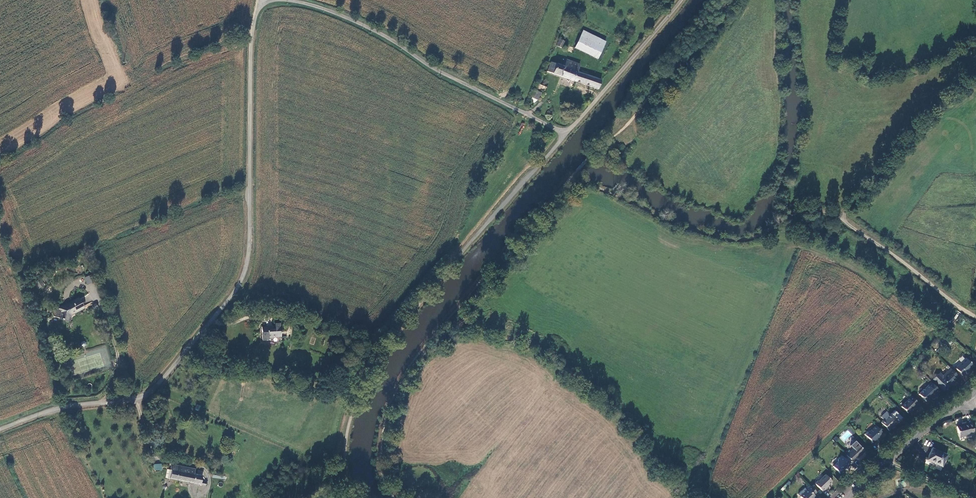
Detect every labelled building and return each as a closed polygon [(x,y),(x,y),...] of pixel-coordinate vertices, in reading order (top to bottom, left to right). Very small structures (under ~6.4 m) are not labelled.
[(574,47),(596,58),(604,42),(583,31),(574,47)] [(598,90),(601,81),(577,72),(580,64),(566,60),(565,63),(552,58),(550,63),(549,63),(546,71),(598,90)] [(544,85),(533,82),(531,88),(542,91),(544,85)] [(94,277),(87,280),(90,287),(97,284),(94,277)] [(79,299),(62,307),(59,306),(57,311),(54,309),(53,312),(53,316),(60,319),(59,319),(66,322),(70,314),(74,312),(75,313),(83,309),(79,299)] [(266,326),(260,327),(262,342),(268,341),(267,338),(280,336),(279,323),(274,324),(275,330),(271,330),(266,326)] [(972,366),(965,359),(955,369),(962,376),(965,373),(966,374),(969,370),(968,369),(972,366)] [(953,379),(957,375),(950,368),(947,372),(948,374),(943,379),(938,374),(933,379),(944,391),(949,385),(954,380),(953,379)] [(936,394),(939,391),(929,381),(926,384),(927,385),(924,388),(922,388),(917,393),(926,401),(929,398),(931,396),(932,397),(936,394)] [(915,406),(918,403),(908,393),(905,396),(907,398),(900,406),(907,413),(911,409),(912,410),(916,407),(915,406)] [(880,422),(888,430),(891,427),(890,427),(897,420),(891,414),(884,420),(883,419),(880,422)] [(968,424),(967,422),(963,422),(964,424),(956,426),(959,437),(970,434),(971,438),(975,436),(971,423),(968,424)] [(866,435),(874,444),(877,441),(877,440),(883,434),(876,426),(871,431),(869,432),(866,435)] [(846,455),(853,462),(864,451),(855,441),(850,446),(853,449),(846,455)] [(947,455),(932,448),(927,460),(942,466),(947,455)] [(837,462),(832,466),(840,474),(847,467),(847,468),(850,465),(841,456),(838,459),(837,462)] [(196,468),(172,463),(171,469),(170,476),(169,479),(200,484),(202,475),(195,474),(196,468)] [(824,488),(831,481),(825,475),(818,481),(817,481),(815,483),(822,491),(825,488),(824,488)] [(817,493),(809,485),(806,487),(807,489),(801,496),(802,497),(816,497),(814,496),(817,493)]
